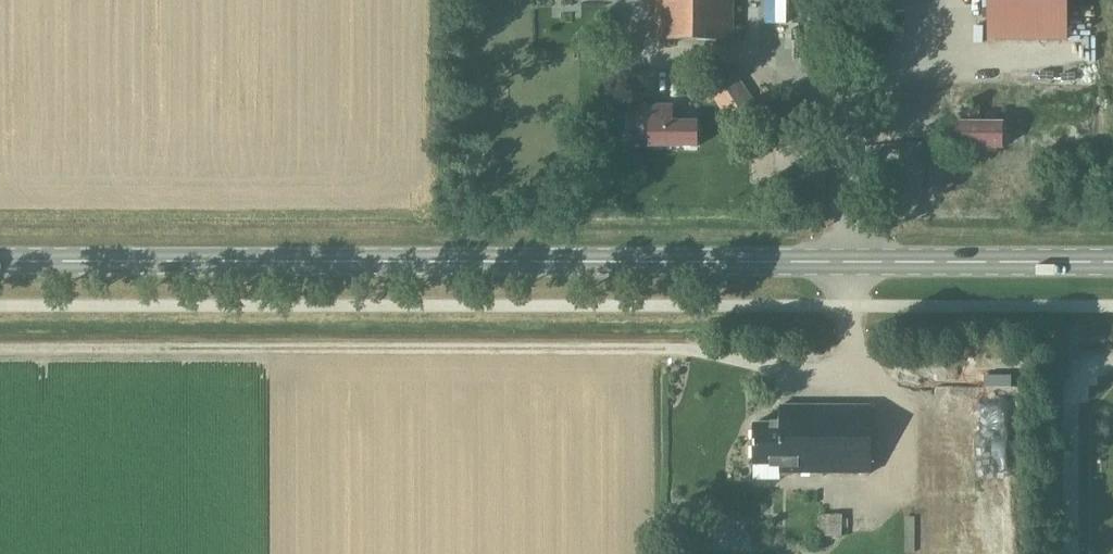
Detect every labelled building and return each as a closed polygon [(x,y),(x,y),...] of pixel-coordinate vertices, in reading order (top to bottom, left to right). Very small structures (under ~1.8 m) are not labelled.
[(654,39),(732,39),(732,0),(654,0),(654,39)] [(989,39),(1066,39),(1066,0),(989,0),(989,39)] [(734,71),(707,89),(734,129),(761,110),(734,71)] [(1002,148),(1002,122),(977,122),(977,104),(962,104),(962,122),(954,122),(954,148),(1002,148)] [(672,121),(672,105),(629,105),(629,130),(649,130),(649,146),(696,146),(697,121),(672,121)] [(870,473),(870,405),(779,405),(779,423),(753,423),(753,464),(779,464),(779,472),(870,473)]
